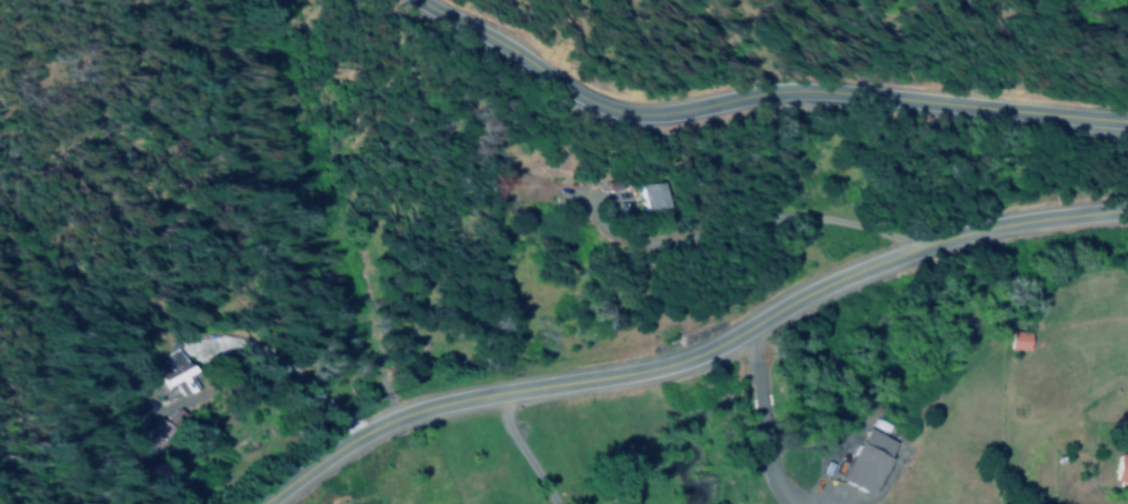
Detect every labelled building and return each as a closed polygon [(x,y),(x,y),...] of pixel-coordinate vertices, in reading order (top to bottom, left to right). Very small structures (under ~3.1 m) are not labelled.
[(638,212),(660,211),(659,183),(637,183),(638,212)] [(1028,350),(1029,332),(1010,331),(1010,350),(1028,350)] [(163,356),(167,366),(156,371),(168,400),(193,389),(187,377),(192,375),(180,349),(163,356)] [(150,454),(168,426),(155,418),(137,445),(150,454)] [(841,482),(872,495),(895,441),(864,428),(841,482)] [(1114,483),(1127,484),(1127,454),(1117,453),(1114,483)]
